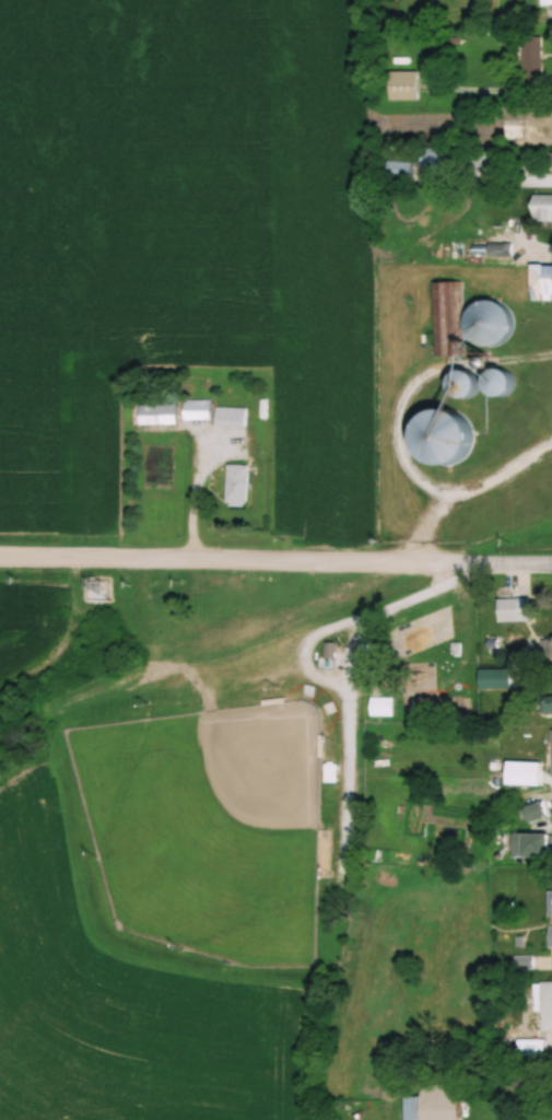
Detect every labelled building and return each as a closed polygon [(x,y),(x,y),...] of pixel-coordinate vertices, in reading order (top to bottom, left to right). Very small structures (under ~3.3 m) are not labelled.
[(523,36),(523,79),(543,79),(543,36),(523,36)] [(391,99),(419,99),(419,70),(391,70),(391,99)] [(504,120),(504,137),(520,137),(520,120),(504,120)] [(422,145),(422,168),(448,168),(448,145),(422,145)] [(499,167),(499,146),(471,146),(471,167),(499,167)] [(390,169),(415,169),(415,161),(390,161),(390,169)] [(551,219),(551,194),(534,194),(534,219),(551,219)] [(534,264),(533,300),(551,300),(551,264),(534,264)] [(434,355),(461,355),(460,281),(433,281),(434,355)] [(515,332),(517,326),(518,318),(516,311),(512,304),(505,300),(497,298),(490,298),(483,301),(477,305),(473,312),(471,319),(472,327),(475,335),(481,340),(488,343),(495,345),(503,342),(509,339),(515,332)] [(493,391),(511,395),(516,373),(499,369),(493,391)] [(184,399),(184,419),(211,419),(211,399),(184,399)] [(140,403),(140,423),(178,423),(178,403),(140,403)] [(217,426),(247,426),(247,406),(217,406),(217,426)] [(481,446),(483,438),(482,428),(478,420),(471,413),(463,409),(455,408),(445,409),(436,413),(430,421),(426,430),(426,440),(428,450),(435,457),(443,463),(453,465),(461,464),(470,460),(477,454),(481,446)] [(228,464),(228,506),(249,506),(249,464),(228,464)] [(499,598),(499,622),(530,622),(530,598),(499,598)] [(543,659),(551,659),(551,636),(543,636),(543,659)] [(512,669),(480,669),(480,690),(512,690),(512,669)] [(505,756),(538,757),(537,785),(504,784),(505,756)] [(327,782),(336,782),(337,765),(327,765),(327,782)] [(525,807),(529,822),(550,816),(546,802),(525,807)] [(514,857),(551,857),(551,833),(514,833),(514,857)] [(539,982),(539,1027),(551,1027),(551,982),(539,982)] [(461,1090),(406,1090),(406,1119),(461,1119),(461,1090)]
